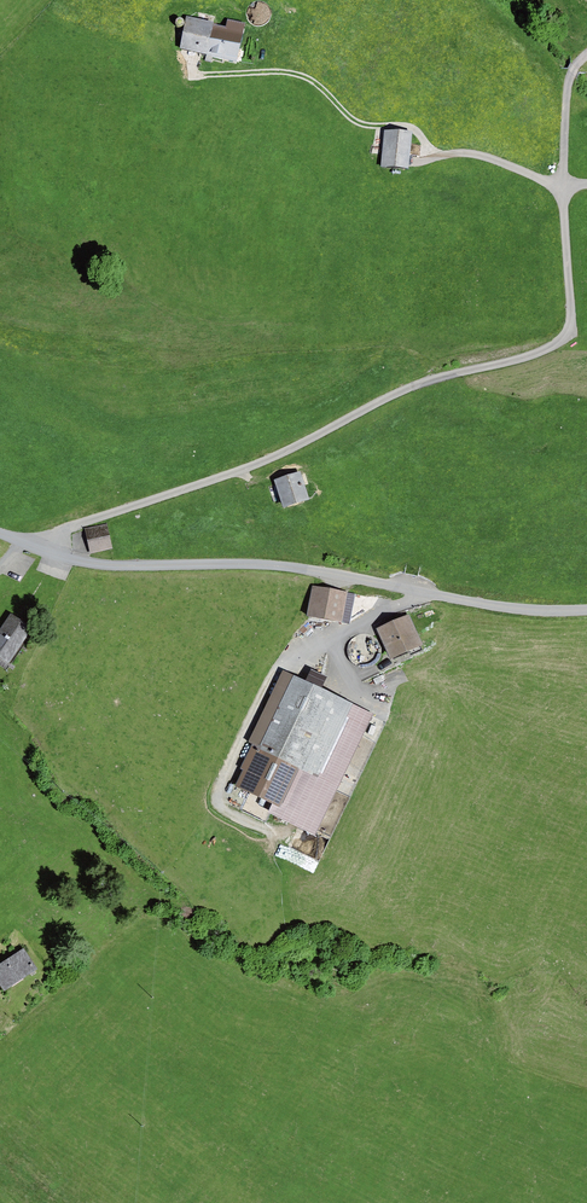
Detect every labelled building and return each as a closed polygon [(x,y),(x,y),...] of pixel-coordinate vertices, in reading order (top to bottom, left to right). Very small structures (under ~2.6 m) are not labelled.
[(238,64),(246,30),(192,16),(183,51),(238,64)] [(414,138),(386,135),(383,167),(411,170),(414,138)] [(306,499),(297,473),(277,480),(286,506),(306,499)] [(105,524),(86,528),(91,552),(110,548),(105,524)] [(307,589),(300,621),(319,627),(344,622),(345,598),(307,589)] [(0,619),(0,659),(9,665),(35,630),(7,609),(0,619)] [(410,614),(376,629),(390,660),(423,645),(410,614)] [(352,710),(287,678),(233,789),(298,820),(352,710)] [(0,970),(0,971),(12,990),(38,972),(25,953),(0,970)]
